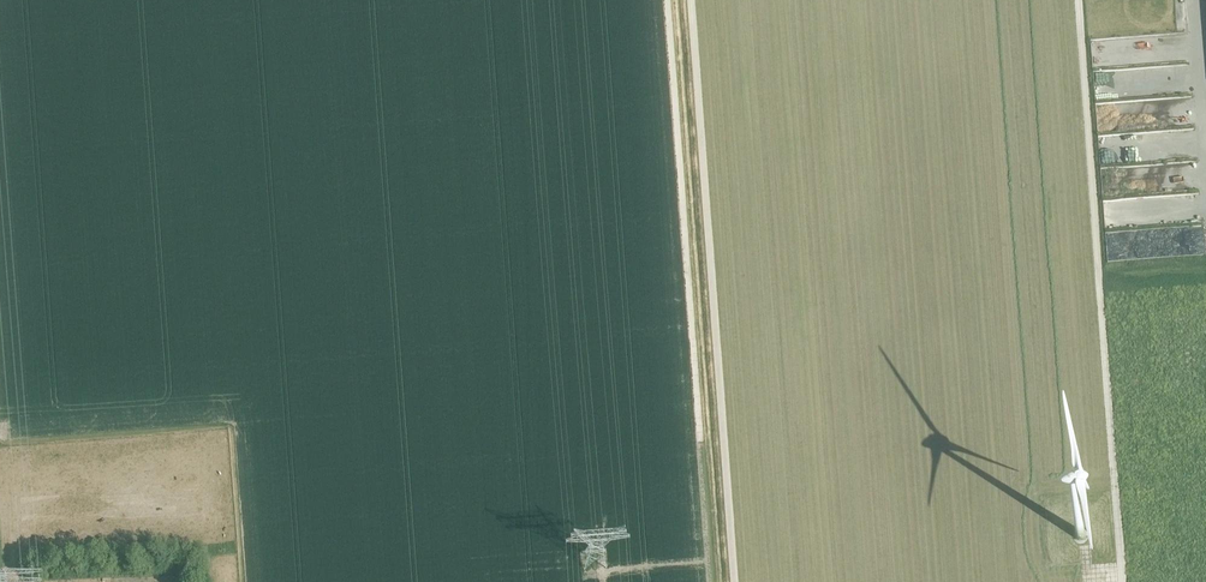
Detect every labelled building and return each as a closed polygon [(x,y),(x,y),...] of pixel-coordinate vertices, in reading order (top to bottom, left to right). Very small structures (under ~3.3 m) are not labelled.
[(1086,536),(1086,535),(1085,535),(1085,534),(1085,533),(1084,532),(1083,531),(1082,531),(1081,531),(1080,531),(1079,531),(1078,531),(1077,531),(1077,532),(1076,532),(1076,533),(1076,534),(1075,534),(1075,535),(1075,536),(1075,537),(1075,538),(1076,538),(1076,539),(1077,539),(1077,540),(1078,540),(1078,541),(1079,541),(1080,541),(1081,541),(1082,541),(1083,540),(1084,540),(1084,539),(1085,539),(1085,538),(1085,537),(1086,536)]
